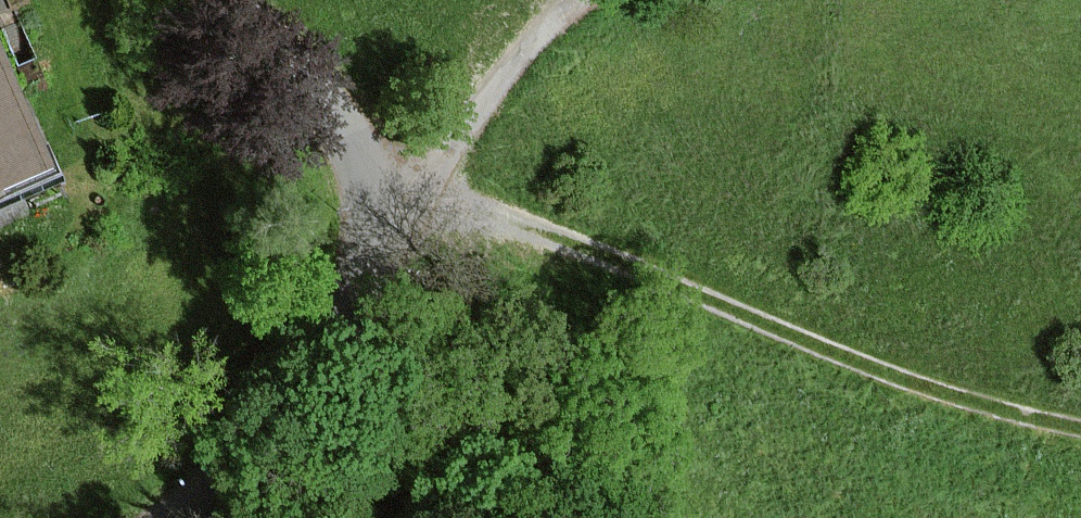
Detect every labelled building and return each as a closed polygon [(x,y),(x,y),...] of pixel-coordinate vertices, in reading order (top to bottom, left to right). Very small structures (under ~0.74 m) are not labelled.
[(0,77),(0,187),(40,170),(0,77)]
